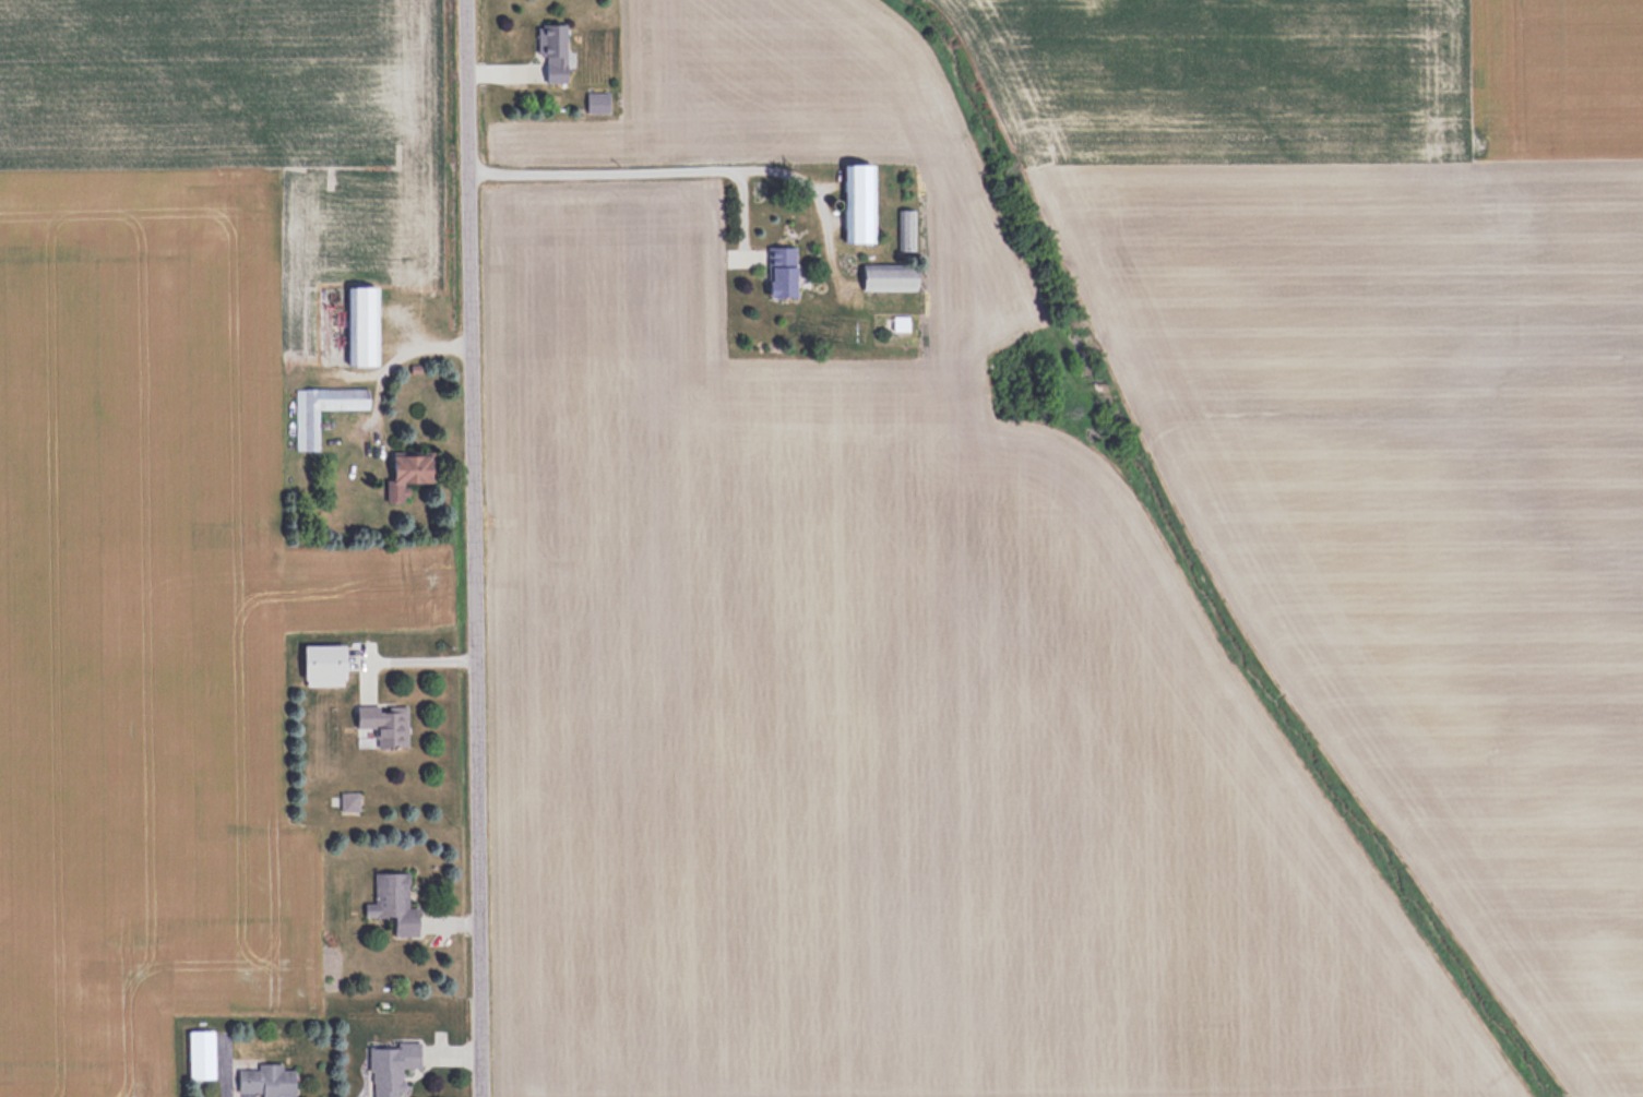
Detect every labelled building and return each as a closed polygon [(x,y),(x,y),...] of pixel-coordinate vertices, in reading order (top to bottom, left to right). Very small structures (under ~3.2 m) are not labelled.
[(565,22),(539,22),(539,81),(565,81),(565,22)] [(607,112),(607,92),(586,92),(586,112),(607,112)] [(844,164),(844,242),(873,242),(873,164),(844,164)] [(914,250),(914,209),(899,209),(899,250),(914,250)] [(794,246),(767,246),(767,297),(794,297),(794,246)] [(915,291),(915,267),(862,267),(862,291),(915,291)] [(376,288),(350,288),(350,366),(376,366),(376,288)] [(295,389),(295,451),(318,451),(318,410),(368,410),(368,389),(295,389)] [(391,456),(391,480),(386,480),(386,504),(405,503),(405,483),(433,482),(432,455),(391,456)] [(343,645),(302,645),(302,686),(343,686),(343,645)] [(406,707),(366,707),(366,716),(357,716),(357,728),(374,728),(375,748),(406,748),(406,707)] [(339,812),(358,812),(358,793),(339,793),(339,812)] [(416,907),(407,907),(407,873),(374,873),(374,903),(363,903),(363,917),(392,917),(392,937),(416,937),(416,907)] [(212,1080),(212,1032),(187,1032),(187,1080),(212,1080)] [(369,1096),(401,1096),(400,1067),(419,1067),(419,1044),(368,1045),(369,1096)] [(236,1070),(236,1093),(260,1093),(260,1096),(293,1096),(293,1069),(282,1069),(282,1064),(257,1064),(257,1069),(236,1070)]
